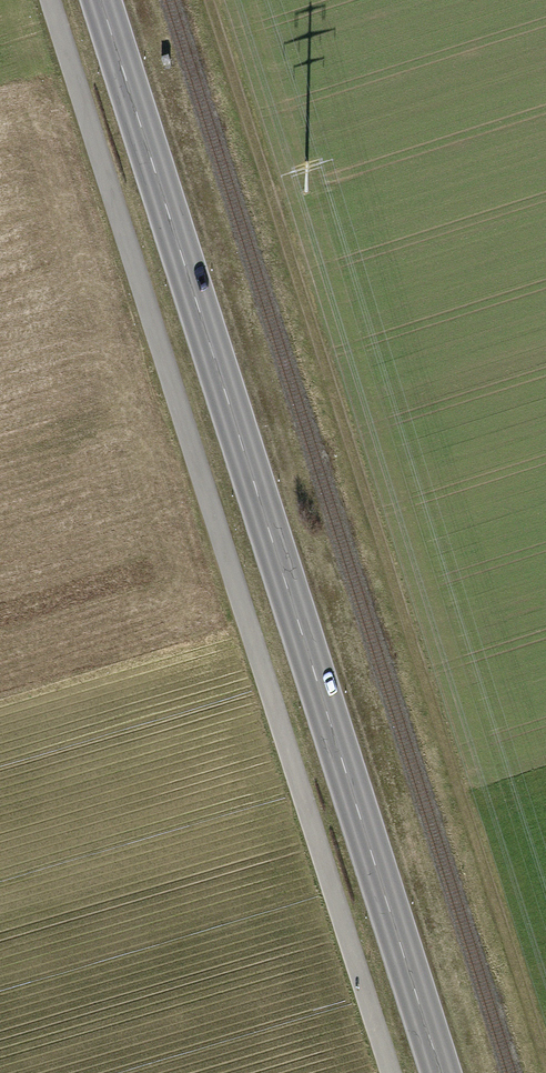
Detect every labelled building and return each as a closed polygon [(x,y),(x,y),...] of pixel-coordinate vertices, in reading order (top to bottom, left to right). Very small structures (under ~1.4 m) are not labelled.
[(162,62),(165,71),(173,68),(169,59),(162,62)]
